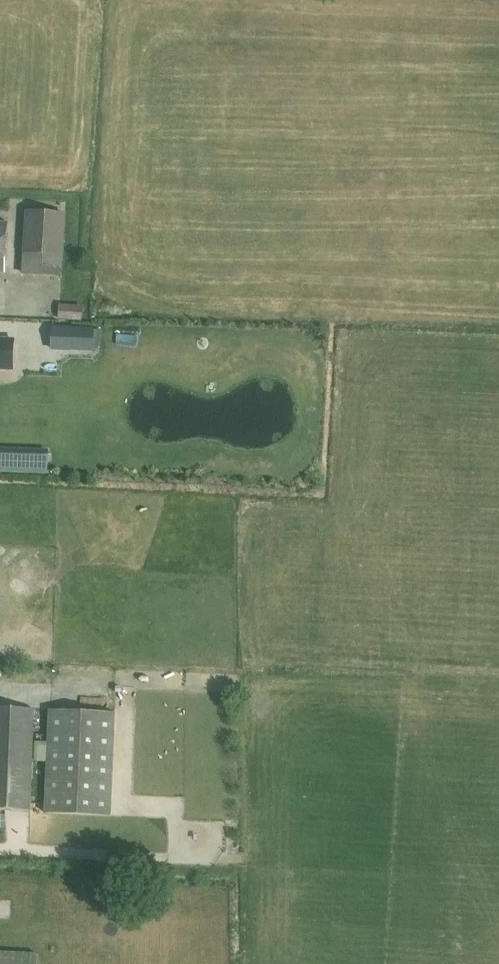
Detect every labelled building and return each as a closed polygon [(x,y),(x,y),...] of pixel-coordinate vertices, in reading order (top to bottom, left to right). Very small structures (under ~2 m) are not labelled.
[(64,257),(66,213),(25,211),(23,255),(64,257)] [(9,223),(0,222),(0,272),(5,273),(9,223)] [(13,370),(14,340),(0,339),(0,369),(13,370)] [(47,451),(0,449),(0,470),(46,472),(47,451)] [(0,708),(0,811),(32,812),(35,710),(0,708)] [(44,814),(111,817),(115,713),(50,710),(44,814)] [(38,953),(0,951),(0,963),(37,963),(38,953)]
